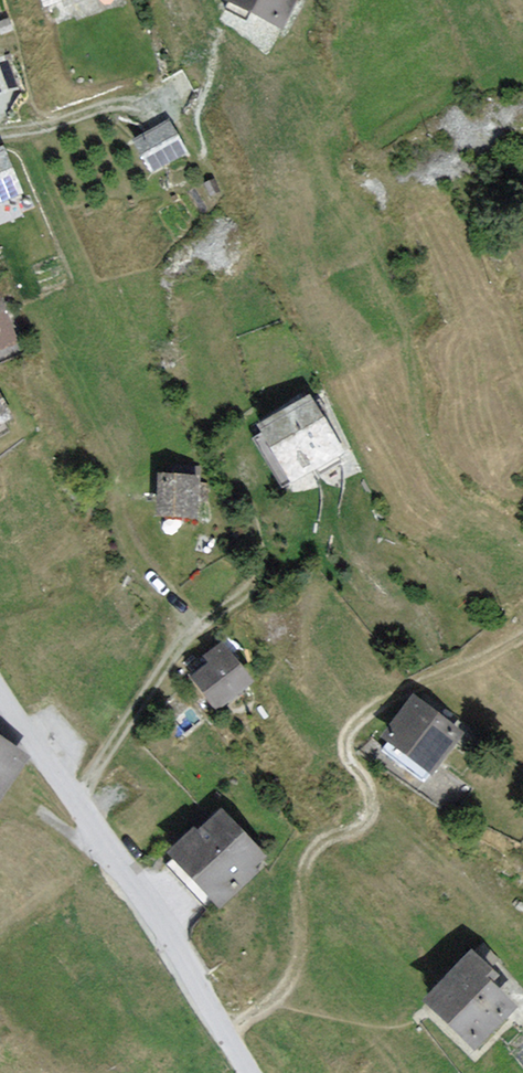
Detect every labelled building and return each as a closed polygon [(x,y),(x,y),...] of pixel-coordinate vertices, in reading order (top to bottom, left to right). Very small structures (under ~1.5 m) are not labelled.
[(281,23),(292,0),(236,0),(281,23)] [(183,148),(168,123),(137,142),(152,166),(183,148)] [(3,150),(0,151),(0,196),(18,190),(3,150)] [(14,341),(0,307),(0,347),(14,341)] [(329,434),(308,397),(261,425),(293,479),(340,452),(329,434)] [(0,399),(0,422),(10,416),(0,399)] [(198,476),(163,475),(162,513),(198,514),(198,476)] [(250,682),(224,645),(209,656),(213,663),(194,677),(207,696),(215,707),(250,682)] [(458,731),(413,698),(385,736),(430,769),(448,744),(458,731)] [(26,754),(0,737),(0,792),(26,754)] [(261,856),(219,812),(196,833),(173,855),(216,899),(261,856)] [(496,974),(471,952),(428,1001),(449,1019),(477,1044),(513,1003),(489,982),(496,974)]
